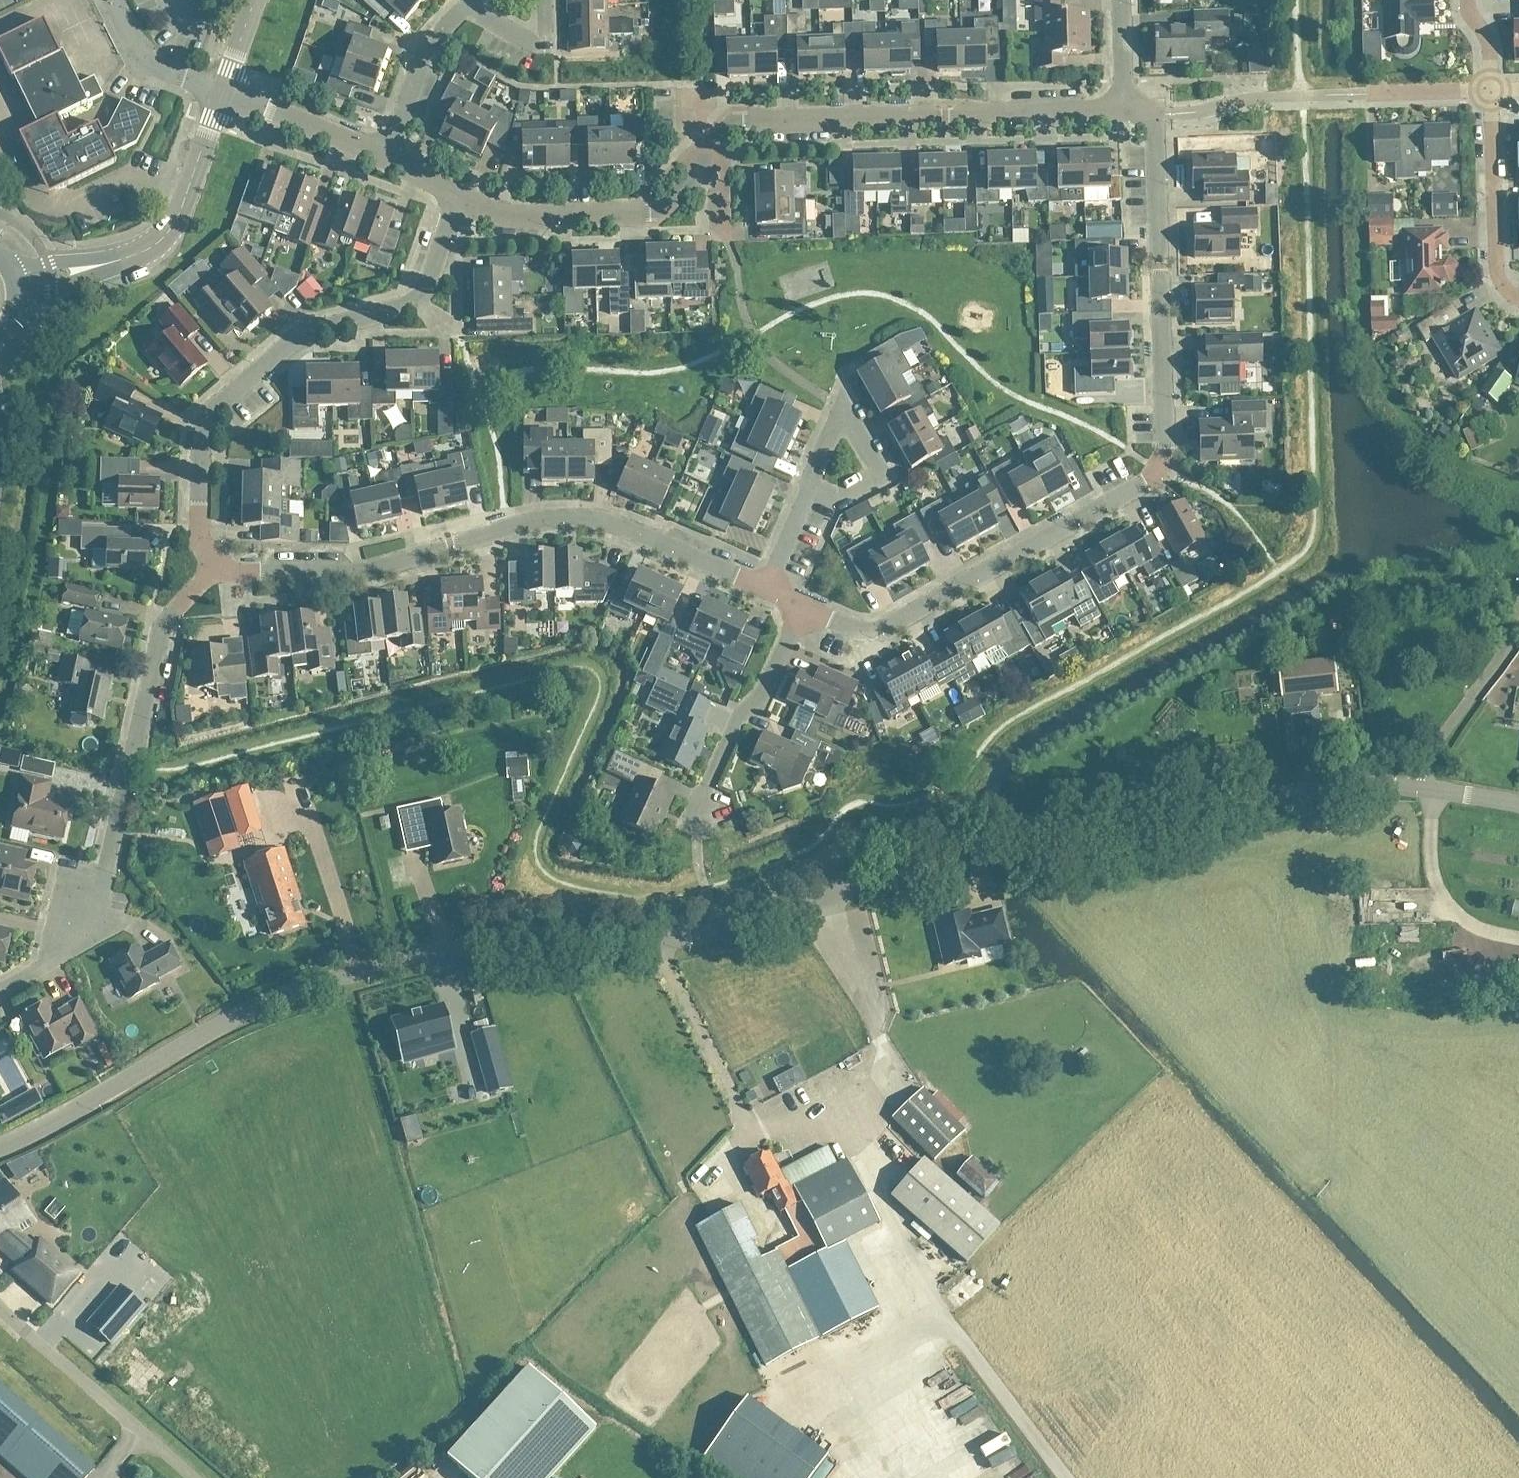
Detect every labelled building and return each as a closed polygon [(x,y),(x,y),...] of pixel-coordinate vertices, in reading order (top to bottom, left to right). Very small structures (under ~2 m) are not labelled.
[(379,16),(388,6),(404,21),(420,4),(415,0),(362,0),(379,16)] [(1089,32),(1088,11),(1059,12),(1059,0),(1033,0),(1034,22),(1043,21),(1044,33),(1089,32)] [(1434,22),(1434,0),(1384,0),(1385,39),(1393,39),(1393,44),(1395,49),(1399,52),(1404,54),(1408,54),(1413,52),(1416,48),(1418,43),(1417,38),(1417,23),(1434,22)] [(607,20),(607,4),(569,5),(569,28),(632,26),(632,19),(607,20)] [(1227,39),(1226,12),(1194,13),(1194,27),(1155,28),(1155,63),(1202,62),(1202,40),(1227,39)] [(805,15),(785,16),(786,40),(796,40),(797,74),(820,73),(819,40),(806,40),(805,15)] [(764,42),(750,42),(751,76),(775,75),(774,51),(786,50),(786,40),(785,16),(763,17),(764,42)] [(78,84),(62,51),(59,52),(43,19),(8,36),(6,38),(4,41),(4,44),(5,48),(0,50),(0,56),(11,78),(13,77),(37,125),(37,126),(56,116),(57,117),(102,95),(93,76),(78,84)] [(973,34),(960,34),(961,70),(985,69),(984,44),(998,44),(997,19),(973,19),(973,34)] [(960,34),(946,35),(946,20),(923,21),(924,47),(936,46),(937,71),(961,70),(960,34)] [(367,42),(372,29),(348,21),(343,35),(352,38),(345,59),(380,70),(388,49),(367,42)] [(900,38),(885,38),(886,73),(889,73),(891,75),(903,75),(905,72),(910,72),(909,61),(919,61),(918,45),(918,21),(899,21),(900,38)] [(870,23),(851,23),(851,24),(853,47),(862,47),(863,73),(886,73),(885,38),(874,38),(874,23),(870,23)] [(832,25),(833,39),(819,40),(820,73),(844,73),(843,47),(852,47),(851,24),(832,25)] [(632,26),(569,28),(570,52),(608,51),(608,35),(632,34),(632,26)] [(751,76),(750,42),(736,43),(736,28),(714,29),(715,53),(727,52),(727,77),(751,76)] [(1089,32),(1044,33),(1044,45),(1035,46),(1035,68),(1061,67),(1061,54),(1089,53),(1089,32)] [(336,56),(329,76),(324,89),(348,97),(353,85),(373,92),(380,70),(345,59),(336,56)] [(449,83),(437,108),(450,115),(439,135),(459,145),(476,112),(466,106),(472,95),(449,83)] [(37,126),(37,125),(18,134),(24,145),(39,176),(41,179),(44,182),(46,180),(58,185),(59,187),(63,187),(66,185),(116,161),(112,154),(136,143),(150,114),(122,99),(107,128),(101,131),(97,123),(67,138),(57,117),(56,116),(37,126)] [(487,117),(476,112),(459,145),(479,155),(490,135),(503,141),(507,133),(512,115),(493,105),(487,117)] [(642,116),(622,117),(622,131),(610,132),(611,167),(634,166),(633,144),(643,144),(642,116)] [(610,132),(597,132),(597,117),(576,118),(577,122),(577,146),(587,146),(588,167),(611,167),(610,132)] [(556,133),(544,134),(545,168),(568,168),(568,146),(577,146),(577,122),(556,122),(556,133)] [(513,124),(511,130),(512,148),(512,155),(522,155),(522,169),(545,168),(544,134),(544,123),(522,123),(513,124)] [(1425,128),(1412,128),(1413,173),(1414,173),(1431,173),(1431,161),(1450,160),(1449,125),(1425,126),(1425,128)] [(1413,173),(1412,128),(1399,128),(1399,127),(1375,127),(1376,163),(1395,162),(1395,179),(1414,179),(1414,173),(1413,173)] [(1108,152),(1082,153),(1084,202),(1120,201),(1119,177),(1109,177),(1108,152)] [(1057,178),(1047,179),(1047,201),(1048,203),(1084,202),(1082,153),(1056,154),(1057,178)] [(1034,154),(1010,155),(1011,190),(1024,190),(1027,200),(1027,202),(1047,201),(1047,179),(1047,175),(1035,175),(1034,154)] [(1011,190),(1010,155),(986,156),(987,177),(975,177),(975,203),(998,203),(998,191),(1011,190)] [(964,156),(941,157),(942,191),(942,201),(955,201),(966,200),(964,156)] [(918,158),(918,181),(909,181),(909,183),(909,205),(931,205),(931,191),(942,191),(941,157),(918,158)] [(1234,157),(1191,158),(1192,188),(1201,187),(1202,201),(1223,200),(1247,200),(1247,173),(1249,170),(1249,159),(1247,157),(1234,157)] [(909,183),(899,184),(898,158),(875,159),(876,193),(890,192),(890,214),(910,214),(909,205),(909,183)] [(852,160),(853,185),(843,185),(844,216),(863,215),(862,193),(876,193),(875,159),(852,160)] [(779,165),(780,177),(755,178),(755,202),(792,200),(791,187),(805,186),(805,164),(779,165)] [(244,191),(237,213),(260,221),(274,227),(292,178),(267,169),(261,186),(258,196),(244,191)] [(274,227),(273,230),(287,235),(286,238),(310,246),(311,242),(324,207),(310,203),(313,196),(316,187),(292,178),(274,227)] [(1433,216),(1457,216),(1456,195),(1432,196),(1433,216)] [(324,207),(311,242),(333,250),(339,234),(355,240),(367,204),(342,196),(339,205),(337,210),(324,206),(324,207)] [(1393,218),(1392,196),(1368,197),(1369,219),(1393,218)] [(806,200),(792,200),(755,202),(756,226),(781,225),(781,237),(807,236),(806,213),(806,200)] [(367,204),(355,240),(371,246),(365,261),(387,269),(400,233),(387,228),(392,213),(367,204)] [(976,232),(975,205),(963,205),(964,232),(976,232)] [(1255,210),(1221,210),(1221,224),(1193,225),(1194,257),(1238,256),(1237,229),(1255,229),(1255,210)] [(910,218),(910,227),(923,226),(922,217),(910,218)] [(1045,220),(1046,236),(1061,235),(1060,219),(1045,220)] [(1392,244),(1392,236),(1391,220),(1369,221),(1370,246),(1392,244)] [(234,221),(229,234),(238,245),(245,225),(234,221)] [(1008,224),(1009,239),(1025,238),(1024,223),(1008,224)] [(1440,230),(1405,231),(1407,293),(1442,292),(1442,286),(1445,286),(1444,283),(1449,283),(1456,275),(1456,266),(1448,259),(1441,259),(1441,247),(1445,244),(1445,239),(1440,237),(1440,230)] [(1035,269),(1045,269),(1043,237),(1033,237),(1035,269)] [(1086,240),(1074,241),(1074,263),(1075,277),(1089,276),(1125,276),(1125,251),(1100,252),(1100,240),(1086,240)] [(263,250),(252,246),(249,256),(259,259),(263,250)] [(670,285),(669,247),(645,248),(646,272),(634,272),(635,299),(671,298),(670,285)] [(693,247),(669,247),(670,285),(671,298),(684,297),(707,297),(706,270),(706,260),(693,260),(693,247)] [(265,276),(242,248),(222,266),(232,278),(216,292),(211,286),(194,300),(223,333),(235,323),(243,332),(271,308),(253,286),(265,276)] [(618,254),(594,255),(595,289),(609,288),(610,313),(629,313),(628,289),(619,289),(618,254)] [(571,256),(572,290),(563,291),(563,315),(583,314),(582,289),(595,289),(594,255),(571,256)] [(475,297),(509,296),(508,283),(522,282),(522,258),(495,258),(495,272),(474,273),(475,297)] [(724,265),(717,265),(714,265),(714,280),(724,280),(724,265)] [(1243,286),(1242,274),(1217,275),(1217,287),(1195,287),(1196,323),(1232,322),(1231,287),(1243,286)] [(1125,276),(1089,276),(1090,290),(1075,290),(1076,313),(1101,312),(1101,300),(1126,300),(1125,276)] [(509,296),(475,297),(476,321),(497,320),(497,332),(532,331),(531,319),(523,319),(523,309),(509,310),(509,296)] [(1371,297),(1371,302),(1370,302),(1371,331),(1397,330),(1397,316),(1388,317),(1387,296),(1371,297)] [(1453,304),(1416,326),(1426,342),(1433,337),(1458,379),(1494,357),(1487,345),(1494,341),(1475,310),(1462,318),(1453,304)] [(159,362),(180,385),(206,363),(185,340),(197,330),(177,306),(160,320),(169,332),(147,351),(158,363),(159,362)] [(1101,312),(1076,313),(1071,313),(1072,340),(1089,339),(1090,353),(1127,351),(1127,339),(1130,339),(1130,325),(1103,326),(1102,312),(1101,312)] [(1204,352),(1197,352),(1198,390),(1199,390),(1199,383),(1220,382),(1220,395),(1238,395),(1238,382),(1237,361),(1261,360),(1261,336),(1225,337),(1204,338),(1204,352)] [(893,339),(859,358),(865,369),(858,373),(869,394),(898,377),(911,370),(904,358),(893,339)] [(1090,367),(1073,367),(1074,394),(1106,393),(1105,378),(1132,377),(1131,363),(1128,364),(1127,351),(1090,353),(1090,367)] [(412,392),(411,354),(385,355),(385,378),(371,378),(372,395),(372,405),(395,405),(395,392),(412,392)] [(437,354),(411,354),(412,392),(428,391),(429,404),(452,404),(451,377),(437,377),(437,354)] [(332,406),(332,367),(306,368),(306,397),(293,397),(293,421),(318,421),(317,406),(332,406)] [(372,405),(372,395),(358,396),(358,367),(332,367),(332,406),(347,406),(347,420),(372,419),(372,405)] [(1497,368),(1481,391),(1497,402),(1513,380),(1497,368)] [(160,416),(128,402),(134,388),(105,374),(94,398),(113,407),(104,427),(131,439),(132,437),(148,444),(160,416)] [(905,389),(898,377),(869,394),(880,414),(902,401),(906,408),(924,398),(926,397),(918,381),(905,389)] [(941,388),(936,380),(925,386),(929,395),(941,388)] [(777,406),(782,395),(759,385),(750,405),(763,411),(757,424),(790,439),(800,417),(777,406)] [(924,398),(906,408),(905,409),(909,416),(888,428),(899,448),(930,431),(923,419),(933,414),(924,398)] [(1232,420),(1199,421),(1200,461),(1252,459),(1251,428),(1264,428),(1263,403),(1231,404),(1232,420)] [(738,430),(729,451),(752,461),(758,450),(780,460),(790,439),(757,424),(747,419),(741,431),(738,430)] [(665,437),(669,429),(657,424),(654,432),(665,437)] [(665,437),(663,442),(677,448),(683,436),(680,435),(669,429),(665,437)] [(527,458),(527,472),(541,472),(541,481),(567,481),(567,444),(551,444),(551,430),(527,430),(527,458)] [(567,444),(567,481),(593,481),(593,458),(611,458),(611,430),(582,430),(582,444),(567,444)] [(930,431),(899,448),(911,468),(931,456),(935,463),(955,452),(946,436),(936,442),(930,431)] [(1033,447),(1022,453),(1029,466),(1046,498),(1067,486),(1055,464),(1065,458),(1053,436),(1033,447)] [(330,442),(309,442),(309,457),(330,457),(330,442)] [(447,460),(433,463),(434,463),(436,475),(444,509),(467,504),(461,480),(477,476),(471,450),(446,456),(447,460)] [(730,495),(762,510),(772,488),(750,477),(755,467),(731,456),(722,477),(735,483),(730,495)] [(638,499),(652,467),(631,457),(617,490),(638,499)] [(118,507),(158,508),(158,478),(129,477),(129,459),(100,458),(100,485),(118,485),(118,507)] [(1046,498),(1029,466),(1017,473),(1010,460),(990,471),(1003,493),(1013,488),(1025,509),(1046,498)] [(289,501),(289,487),(298,487),(299,461),(262,461),(262,475),(244,475),(243,500),(289,501)] [(419,463),(401,467),(399,467),(399,469),(404,492),(416,489),(421,514),(444,509),(436,475),(434,463),(420,467),(419,463)] [(652,467),(638,499),(659,508),(673,476),(652,467)] [(404,492),(399,469),(381,473),(382,478),(369,481),(371,491),(379,523),(401,518),(396,494),(404,492)] [(971,499),(959,505),(976,537),(997,525),(993,518),(1004,512),(996,497),(983,475),(964,486),(971,499)] [(379,523),(371,491),(360,493),(356,476),(347,478),(349,488),(347,489),(356,528),(379,523)] [(730,495),(724,507),(711,501),(702,522),(725,532),(730,521),(753,531),(762,510),(730,495)] [(976,537),(959,505),(947,512),(940,499),(919,511),(931,534),(943,527),(955,548),(976,537)] [(243,500),(243,525),(261,526),(261,540),(267,541),(297,541),(297,516),(289,516),(289,501),(243,500)] [(1183,500),(1157,515),(1168,534),(1166,535),(1176,554),(1204,539),(1183,500)] [(829,528),(851,535),(857,517),(834,510),(829,528)] [(889,544),(907,576),(928,564),(916,542),(926,536),(914,514),(892,526),(899,538),(889,544)] [(130,528),(122,528),(81,526),(80,550),(107,551),(106,568),(146,569),(147,543),(129,542),(130,528)] [(1132,528),(1109,542),(1126,573),(1142,565),(1148,576),(1168,565),(1155,542),(1144,548),(1132,528)] [(336,542),(347,543),(347,532),(341,532),(336,536),(336,542)] [(907,576),(889,544),(877,551),(870,538),(846,552),(858,574),(874,566),(886,587),(907,576)] [(1126,573),(1109,542),(1085,555),(1097,575),(1085,581),(1098,604),(1118,593),(1111,581),(1126,573)] [(579,552),(554,553),(554,591),(574,591),(574,603),(602,602),(616,572),(600,565),(580,565),(579,552)] [(554,591),(554,553),(528,553),(528,566),(508,567),(509,604),(535,603),(535,592),(554,591)] [(1169,565),(1182,588),(1197,579),(1191,567),(1187,569),(1181,558),(1169,565)] [(1060,569),(1039,581),(1062,621),(1073,615),(1080,627),(1100,615),(1076,573),(1066,579),(1060,569)] [(645,613),(660,580),(638,570),(628,593),(617,588),(607,611),(627,620),(633,607),(645,613)] [(461,579),(463,621),(475,620),(476,629),(500,628),(498,602),(483,603),(482,578),(461,579)] [(441,606),(426,607),(428,632),(452,631),(464,630),(463,621),(461,579),(440,580),(441,606)] [(660,580),(645,613),(658,618),(652,631),(672,641),(682,619),(682,617),(671,612),(682,590),(660,580)] [(1062,621),(1039,581),(1018,592),(1032,617),(1022,623),(1034,646),(1055,635),(1050,627),(1062,621)] [(62,600),(95,608),(98,592),(65,585),(62,600)] [(405,596),(379,599),(384,640),(384,638),(401,636),(402,648),(423,646),(420,618),(418,609),(407,610),(405,596)] [(384,640),(379,599),(379,603),(354,606),(356,629),(344,631),(347,657),(371,654),(369,642),(384,640)] [(672,641),(672,642),(691,651),(701,663),(700,663),(701,664),(711,642),(726,609),(704,600),(693,624),(682,619),(672,641)] [(1015,620),(1002,628),(991,607),(968,621),(993,665),(1029,645),(1015,620)] [(726,609),(711,642),(723,648),(716,662),(741,673),(751,650),(737,643),(747,619),(726,609)] [(79,640),(120,649),(127,620),(86,610),(79,640)] [(312,614),(286,617),(291,656),(292,666),(308,664),(309,670),(333,668),(328,629),(314,631),(312,614)] [(291,656),(286,617),(260,620),(262,637),(249,639),(253,677),(277,674),(275,658),(291,656)] [(951,646),(938,654),(942,661),(951,676),(956,686),(978,674),(993,665),(968,621),(944,634),(951,646)] [(245,683),(242,654),(241,654),(241,657),(225,658),(224,648),(193,651),(197,688),(216,686),(217,698),(228,697),(229,701),(246,699),(245,683)] [(918,649),(897,660),(916,695),(948,678),(951,676),(942,661),(938,654),(935,655),(925,661),(918,649)] [(112,692),(107,692),(109,680),(86,675),(89,662),(64,656),(58,681),(77,686),(69,720),(71,725),(81,727),(86,724),(87,717),(100,719),(104,703),(110,704),(112,692)] [(916,695),(897,660),(876,672),(883,685),(872,690),(889,720),(910,708),(907,701),(916,695)] [(1334,660),(1278,667),(1288,748),(1322,744),(1318,707),(1317,707),(1315,694),(1338,692),(1334,660)] [(800,673),(787,700),(825,717),(833,700),(846,705),(856,683),(827,670),(819,666),(813,679),(800,673)] [(714,706),(714,705),(686,692),(652,677),(642,700),(660,709),(661,706),(680,714),(660,758),(687,770),(706,729),(698,726),(708,703),(714,706)] [(789,743),(763,732),(750,761),(763,767),(764,765),(770,768),(769,769),(775,772),(782,792),(800,785),(811,760),(812,761),(820,742),(795,730),(789,743)] [(641,762),(615,750),(606,770),(632,782),(641,762)] [(11,811),(15,812),(12,826),(62,838),(70,803),(47,797),(50,782),(19,775),(11,811)] [(666,808),(672,794),(639,779),(620,821),(651,835),(663,807),(666,808)] [(239,848),(236,838),(221,794),(192,803),(210,857),(239,848)] [(439,799),(396,809),(403,844),(430,838),(436,864),(468,856),(458,810),(443,813),(439,799)] [(725,828),(736,824),(726,802),(715,807),(725,828)] [(48,860),(50,847),(29,845),(27,858),(48,860)] [(27,900),(35,867),(15,862),(18,850),(0,846),(0,894),(27,900)] [(242,860),(255,898),(260,913),(263,912),(271,934),(303,923),(296,901),(300,900),(282,847),(242,860)] [(934,919),(933,919),(940,946),(943,964),(977,957),(975,949),(1006,942),(1000,911),(978,915),(978,917),(969,919),(968,911),(958,913),(955,910),(945,913),(943,916),(934,919)] [(3,962),(10,930),(0,927),(0,961),(3,962)] [(138,945),(110,960),(130,997),(158,982),(156,978),(180,965),(168,942),(144,956),(138,945)] [(78,999),(74,1001),(53,1013),(47,1002),(20,1017),(42,1055),(68,1040),(73,1050),(99,1036),(78,999)] [(403,1060),(421,1055),(436,1051),(452,1046),(450,1039),(441,1006),(419,1012),(419,1010),(410,1012),(410,1015),(392,1020),(402,1053),(403,1060)] [(473,1033),(480,1058),(490,1093),(511,1087),(501,1052),(494,1027),(473,1033)] [(794,1060),(776,1068),(784,1086),(802,1077),(794,1060)] [(0,1108),(0,1110),(4,1123),(44,1102),(36,1088),(0,1108)] [(964,1131),(922,1088),(892,1118),(934,1160),(964,1131)] [(805,1212),(792,1186),(789,1188),(785,1180),(782,1182),(767,1152),(743,1164),(759,1195),(768,1190),(779,1212),(783,1210),(789,1220),(805,1212)] [(972,1156),(955,1175),(983,1200),(1000,1181),(972,1156)] [(766,1366),(846,1325),(878,1309),(848,1251),(843,1240),(878,1222),(870,1206),(846,1159),(792,1186),(805,1212),(789,1220),(797,1237),(771,1250),(773,1253),(760,1259),(751,1242),(757,1240),(739,1204),(696,1226),(766,1366)] [(894,1190),(889,1196),(965,1262),(970,1257),(997,1226),(921,1159),(894,1190)] [(12,1270),(51,1303),(77,1273),(39,1240),(33,1247),(18,1233),(34,1222),(4,1180),(0,1183),(0,1249),(8,1255),(9,1254),(18,1261),(16,1263),(18,1264),(12,1270)] [(144,1396),(165,1374),(128,1338),(107,1360),(144,1396)] [(528,1367),(446,1457),(469,1477),(549,1477),(594,1428),(528,1367)] [(929,1381),(938,1397),(962,1383),(953,1367),(929,1381)] [(36,1477),(84,1477),(93,1468),(0,1387),(0,1446),(36,1477)] [(939,1404),(952,1428),(973,1416),(959,1392),(939,1404)] [(703,1461),(727,1477),(816,1477),(830,1460),(746,1397),(703,1461)] [(996,1422),(971,1432),(981,1459),(1006,1449),(996,1422)] [(392,1476),(394,1477),(408,1477),(422,1467),(415,1457),(392,1476)] [(995,1477),(996,1477),(1015,1477),(1024,1473),(1018,1463),(995,1477)]
